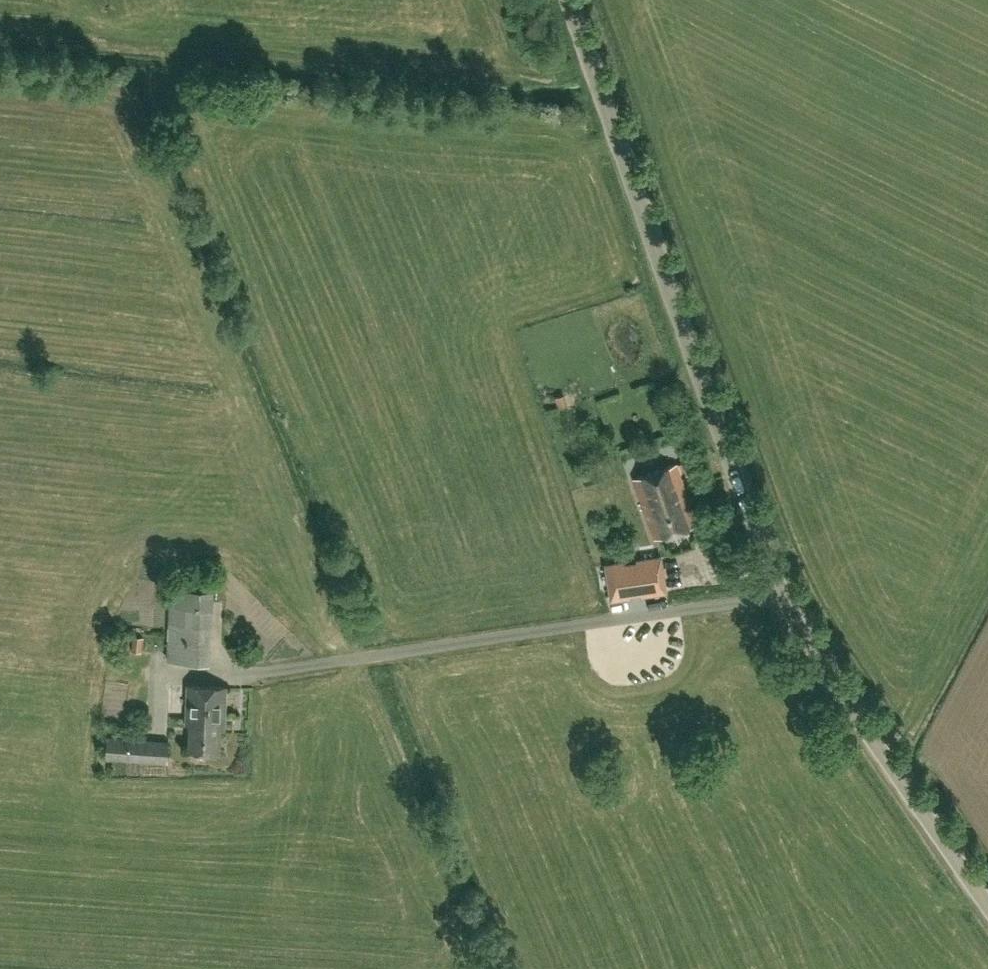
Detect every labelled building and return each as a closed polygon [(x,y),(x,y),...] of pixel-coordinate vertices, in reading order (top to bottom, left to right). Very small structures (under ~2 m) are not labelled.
[(686,475),(697,472),(693,458),(682,461),(686,475)] [(655,539),(697,524),(677,463),(634,478),(655,539)] [(625,561),(606,564),(611,599),(630,597),(630,594),(641,592),(642,595),(661,592),(655,556),(636,559),(637,562),(625,564),(625,561)] [(209,663),(211,589),(171,588),(169,661),(209,663)] [(255,620),(244,621),(246,640),(256,639),(255,620)] [(225,725),(227,686),(188,684),(186,723),(190,723),(189,749),(220,750),(221,725),(225,725)] [(168,762),(171,742),(109,736),(106,758),(168,762)]
